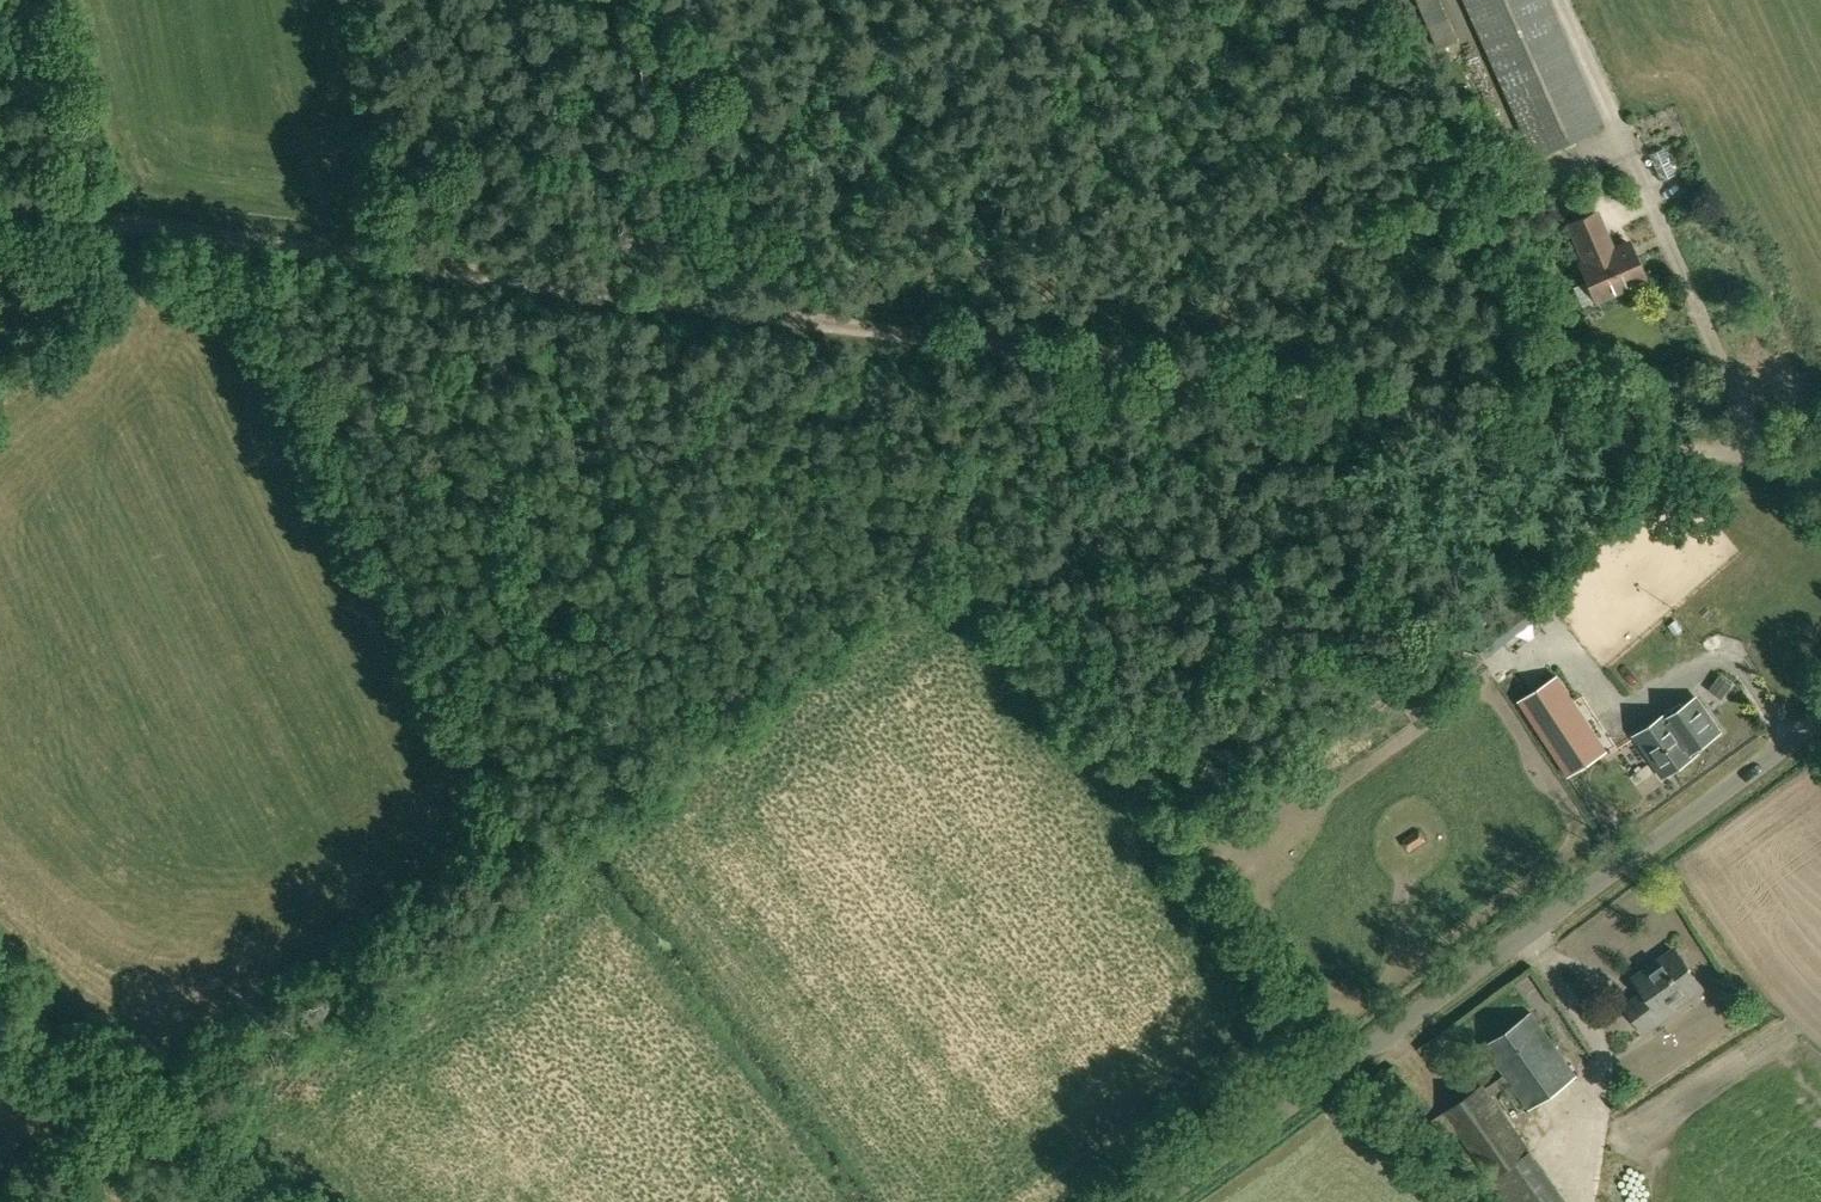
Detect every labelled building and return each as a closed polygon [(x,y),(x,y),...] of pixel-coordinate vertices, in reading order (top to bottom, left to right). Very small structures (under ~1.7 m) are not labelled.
[(1604,126),(1548,0),(1463,0),(1533,158),(1604,126)] [(1596,300),(1645,279),(1628,241),(1612,249),(1596,211),(1569,223),(1585,260),(1580,263),(1596,300)] [(1496,632),(1482,642),(1489,651),(1489,650),(1548,607),(1536,591),(1489,625),(1496,632)] [(1607,750),(1557,674),(1517,699),(1568,776),(1607,750)] [(1669,710),(1632,736),(1663,777),(1722,732),(1696,696),(1672,713),(1669,710)] [(1671,1001),(1699,981),(1677,950),(1657,965),(1655,962),(1636,976),(1649,994),(1643,999),(1640,995),(1626,1005),(1645,1030),(1676,1008),(1671,1001)] [(1532,1011),(1484,1045),(1504,1074),(1510,1083),(1528,1109),(1577,1074),(1532,1011)] [(1510,1083),(1504,1074),(1487,1087),(1484,1083),(1431,1120),(1444,1141),(1457,1132),(1492,1178),(1531,1151),(1493,1095),(1510,1083)] [(1531,1151),(1492,1178),(1490,1179),(1508,1201),(1568,1201),(1531,1151)]
